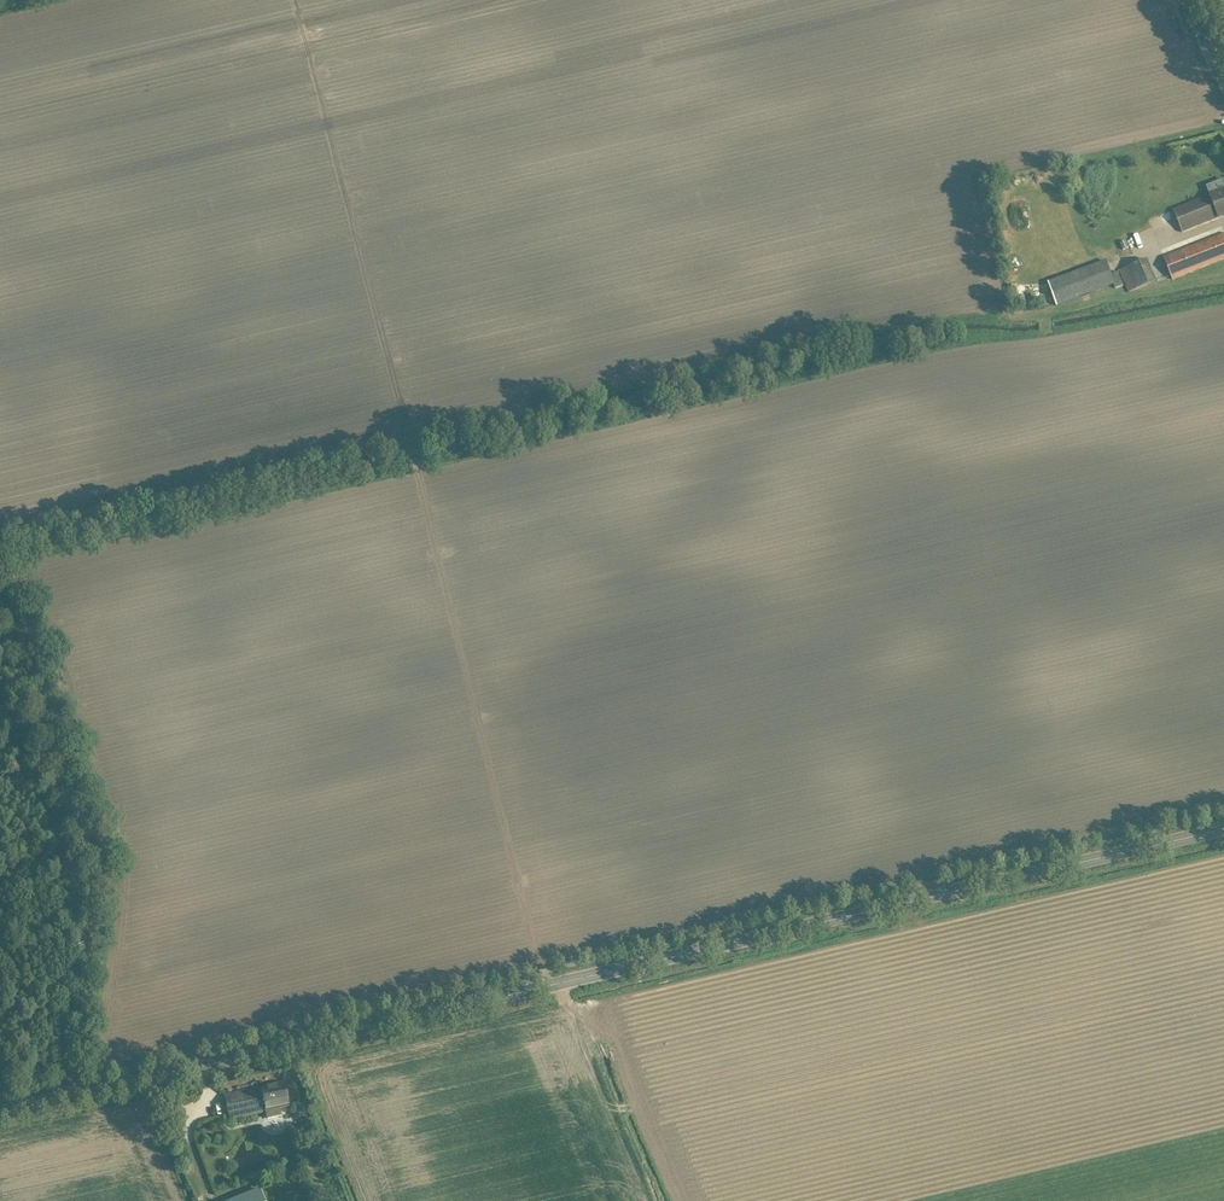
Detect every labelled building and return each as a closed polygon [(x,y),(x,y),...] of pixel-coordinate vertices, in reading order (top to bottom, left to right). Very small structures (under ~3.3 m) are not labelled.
[(1195,149),(1203,157),(1212,149),(1205,141),(1195,149)] [(1175,209),(1182,232),(1223,216),(1223,190),(1175,209)] [(1164,257),(1172,279),(1223,259),(1223,234),(1164,257)] [(1137,252),(1158,242),(1155,236),(1134,245),(1137,252)] [(1125,240),(1120,243),(1123,249),(1128,247),(1125,240)] [(1120,270),(1124,281),(1129,292),(1157,281),(1148,259),(1120,270)] [(1048,283),(1057,305),(1114,284),(1116,288),(1123,285),(1118,271),(1111,274),(1106,261),(1048,283)] [(289,1106),(287,1094),(284,1082),(224,1095),(230,1120),(241,1117),(266,1111),(267,1119),(281,1116),(280,1108),(289,1106)] [(295,1108),(295,1118),(305,1118),(306,1108),(295,1108)] [(260,1189),(230,1200),(265,1200),(260,1189)]
